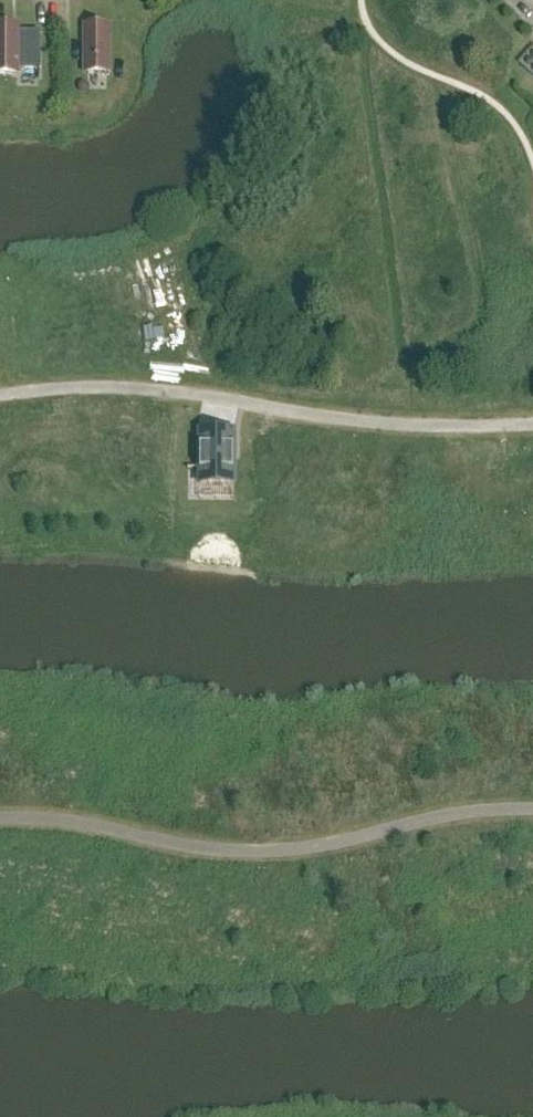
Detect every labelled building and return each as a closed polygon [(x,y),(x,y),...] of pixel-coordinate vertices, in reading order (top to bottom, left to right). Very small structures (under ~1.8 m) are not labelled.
[(85,73),(110,73),(110,25),(85,25),(85,73)] [(41,32),(19,32),(19,26),(0,26),(0,75),(19,75),(19,69),(41,69),(41,32)] [(234,485),(234,431),(201,431),(201,484),(234,485)]
